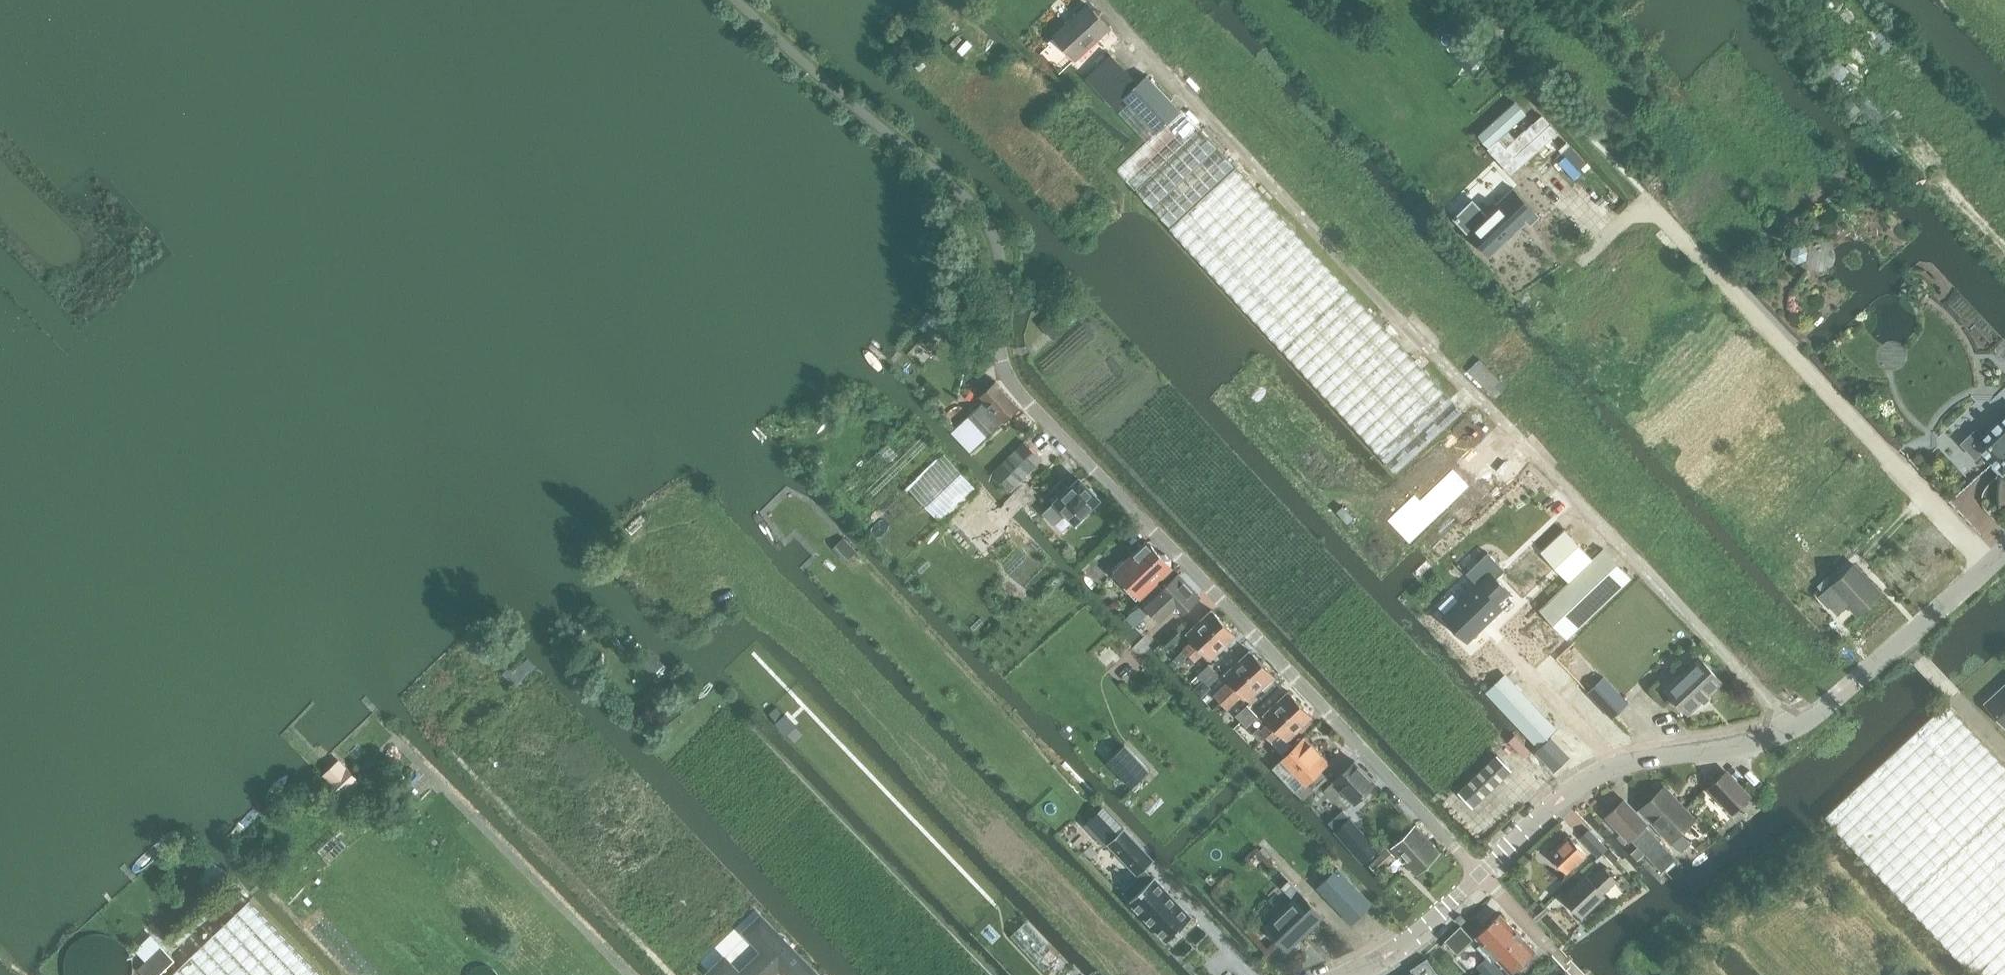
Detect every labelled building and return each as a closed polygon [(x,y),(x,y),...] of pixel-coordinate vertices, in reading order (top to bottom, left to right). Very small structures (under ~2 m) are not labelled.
[(1075,57),(1109,27),(1088,3),(1055,34),(1075,57)] [(1456,53),(1469,67),(1483,54),(1470,40),(1456,53)] [(1148,139),(1120,164),(1178,227),(1183,223),(1176,217),(1200,195),(1195,190),(1212,174),(1216,178),(1234,162),(1150,71),(1142,78),(1115,49),(1088,73),(1148,139)] [(1479,133),(1514,171),(1536,151),(1544,159),(1569,137),(1545,111),(1538,117),(1519,96),(1479,133)] [(1531,223),(1539,215),(1540,215),(1513,187),(1487,213),(1473,198),(1453,217),(1489,255),(1526,220),(1530,224),(1531,223)] [(1361,373),(1356,375),(1350,362),(1340,350),(1336,352),(1325,349),(1316,340),(1305,344),(1281,339),(1398,465),(1406,461),(1464,407),(1390,328),(1379,325),(1369,304),(1367,314),(1378,325),(1375,338),(1379,339),(1395,373),(1389,375),(1398,385),(1397,387),(1409,414),(1392,395),(1393,392),(1385,391),(1374,379),(1365,377),(1361,373)] [(1053,310),(1039,323),(1053,339),(1068,326),(1053,310)] [(1480,358),(1468,369),(1492,395),(1504,384),(1480,358)] [(1004,420),(1020,406),(996,380),(980,395),(984,399),(951,431),(971,451),(1003,419),(1004,420)] [(1961,442),(1975,456),(1981,450),(2003,472),(2004,470),(2004,411),(1981,434),(1975,429),(1961,442)] [(1024,441),(995,470),(1015,490),(1045,460),(1025,440),(1024,441)] [(909,482),(940,517),(979,484),(948,448),(909,482)] [(1395,512),(1387,520),(1409,543),(1470,485),(1453,468),(1420,500),(1414,494),(1395,512)] [(1074,519),(1098,497),(1079,477),(1055,500),(1044,511),(1055,521),(1066,511),(1074,519)] [(1475,517),(1464,504),(1452,516),(1463,527),(1475,517)] [(1571,578),(1539,608),(1567,637),(1631,577),(1603,548),(1592,558),(1564,529),(1543,549),(1571,578)] [(1171,565),(1171,559),(1165,553),(1160,552),(1148,539),(1125,562),(1123,559),(1114,568),(1114,573),(1137,598),(1171,565)] [(1502,606),(1497,601),(1508,590),(1496,577),(1504,569),(1487,551),(1466,572),(1477,583),(1444,616),(1467,639),(1502,606)] [(1859,614),(1882,592),(1854,564),(1819,593),(1837,612),(1847,601),(1859,614)] [(1142,603),(1127,618),(1135,627),(1151,612),(1159,619),(1161,617),(1170,608),(1172,609),(1173,610),(1175,611),(1176,611),(1178,611),(1179,610),(1181,609),(1182,608),(1183,610),(1199,594),(1179,573),(1144,605),(1142,603)] [(1189,655),(1224,622),(1212,608),(1186,632),(1193,639),(1173,658),(1179,663),(1189,654),(1189,655)] [(1224,622),(1189,655),(1190,656),(1187,660),(1192,663),(1205,652),(1212,659),(1236,635),(1224,622)] [(1170,645),(1177,638),(1182,634),(1176,627),(1164,638),(1170,645)] [(1230,679),(1215,694),(1221,701),(1228,694),(1237,686),(1262,662),(1250,648),(1223,672),(1230,679)] [(653,676),(663,663),(650,652),(639,664),(653,676)] [(1688,711),(1721,681),(1698,657),(1667,688),(1688,711)] [(1209,662),(1197,673),(1198,674),(1203,680),(1215,669),(1209,662)] [(1228,694),(1221,701),(1227,707),(1242,692),(1249,700),(1275,675),(1262,662),(1237,686),(1228,694)] [(1215,669),(1203,680),(1207,685),(1208,686),(1220,674),(1215,669)] [(1505,673),(1486,691),(1536,743),(1554,725),(1505,673)] [(1603,674),(1586,690),(1611,715),(1627,698),(1603,674)] [(1985,703),(2004,725),(2004,685),(1985,703)] [(1266,735),(1300,702),(1288,689),(1262,713),(1270,721),(1262,729),(1259,727),(1253,733),(1259,739),(1265,734),(1266,735)] [(1946,701),(1824,814),(1974,974),(2004,974),(2004,764),(1946,701)] [(1300,702),(1266,735),(1273,742),(1281,733),(1287,740),(1313,716),(1300,702)] [(1241,720),(1253,709),(1247,703),(1236,714),(1241,720)] [(785,711),(777,704),(770,711),(778,719),(775,722),(787,732),(796,740),(804,732),(797,725),(801,721),(788,709),(785,711)] [(1253,709),(1241,720),(1247,726),(1259,715),(1253,709)] [(1281,758),(1272,766),(1295,790),(1296,789),(1304,798),(1328,776),(1321,768),(1329,760),(1306,734),(1281,758)] [(1551,734),(1535,750),(1546,761),(1562,746),(1551,734)] [(1124,743),(1106,761),(1131,787),(1149,769),(1124,743)] [(1496,753),(1458,790),(1473,806),(1512,769),(1496,753)] [(339,758),(321,775),(340,794),(357,776),(339,758)] [(1354,803),(1376,782),(1355,760),(1325,789),(1334,797),(1341,790),(1354,803)] [(1731,812),(1748,796),(1724,771),(1707,788),(1731,812)] [(1663,788),(1641,808),(1643,811),(1651,819),(1670,839),(1671,839),(1680,848),(1689,839),(1680,830),(1694,817),(1693,817),(1681,804),(1680,806),(1663,788)] [(1651,819),(1643,811),(1639,815),(1624,799),(1606,815),(1629,839),(1630,838),(1662,871),(1677,857),(1645,824),(1651,819)] [(1341,808),(1327,822),(1335,829),(1334,830),(1335,831),(1363,862),(1365,860),(1366,859),(1378,848),(1350,816),(1349,817),(1341,808)] [(1084,825),(1091,832),(1101,822),(1095,815),(1084,825)] [(1416,873),(1441,849),(1415,822),(1391,845),(1416,873)] [(1124,826),(1106,843),(1137,875),(1139,873),(1140,874),(1123,891),(1130,898),(1128,900),(1166,940),(1193,914),(1155,875),(1154,876),(1145,866),(1154,858),(1124,826)] [(1598,857),(1608,847),(1589,829),(1579,838),(1598,857)] [(1567,871),(1586,853),(1568,834),(1549,852),(1567,871)] [(1386,847),(1369,862),(1378,871),(1395,855),(1386,847)] [(1616,881),(1601,866),(1587,879),(1583,875),(1563,894),(1583,914),(1604,895),(1602,893),(1616,881)] [(1351,922),(1371,902),(1337,867),(1317,887),(1351,922)] [(1287,949),(1321,916),(1298,891),(1263,924),(1287,949)] [(250,899),(170,974),(324,974),(250,899)] [(1500,912),(1475,936),(1480,941),(1475,946),(1486,957),(1475,965),(1480,971),(1495,957),(1520,933),(1500,912)] [(1461,923),(1465,919),(1458,914),(1454,918),(1461,923)] [(779,967),(787,974),(818,974),(761,915),(745,931),(764,951),(740,973),(725,957),(709,971),(713,974),(770,974),(779,967)] [(1045,966),(1060,953),(1028,917),(1013,931),(1045,966)] [(1457,952),(1473,937),(1461,925),(1441,946),(1445,951),(1450,945),(1457,952)] [(1480,971),(1484,974),(1502,974),(1508,969),(1510,971),(1532,951),(1534,949),(1520,933),(1495,957),(1480,971)] [(160,972),(174,958),(160,944),(136,968),(143,974),(157,974),(160,972)]
